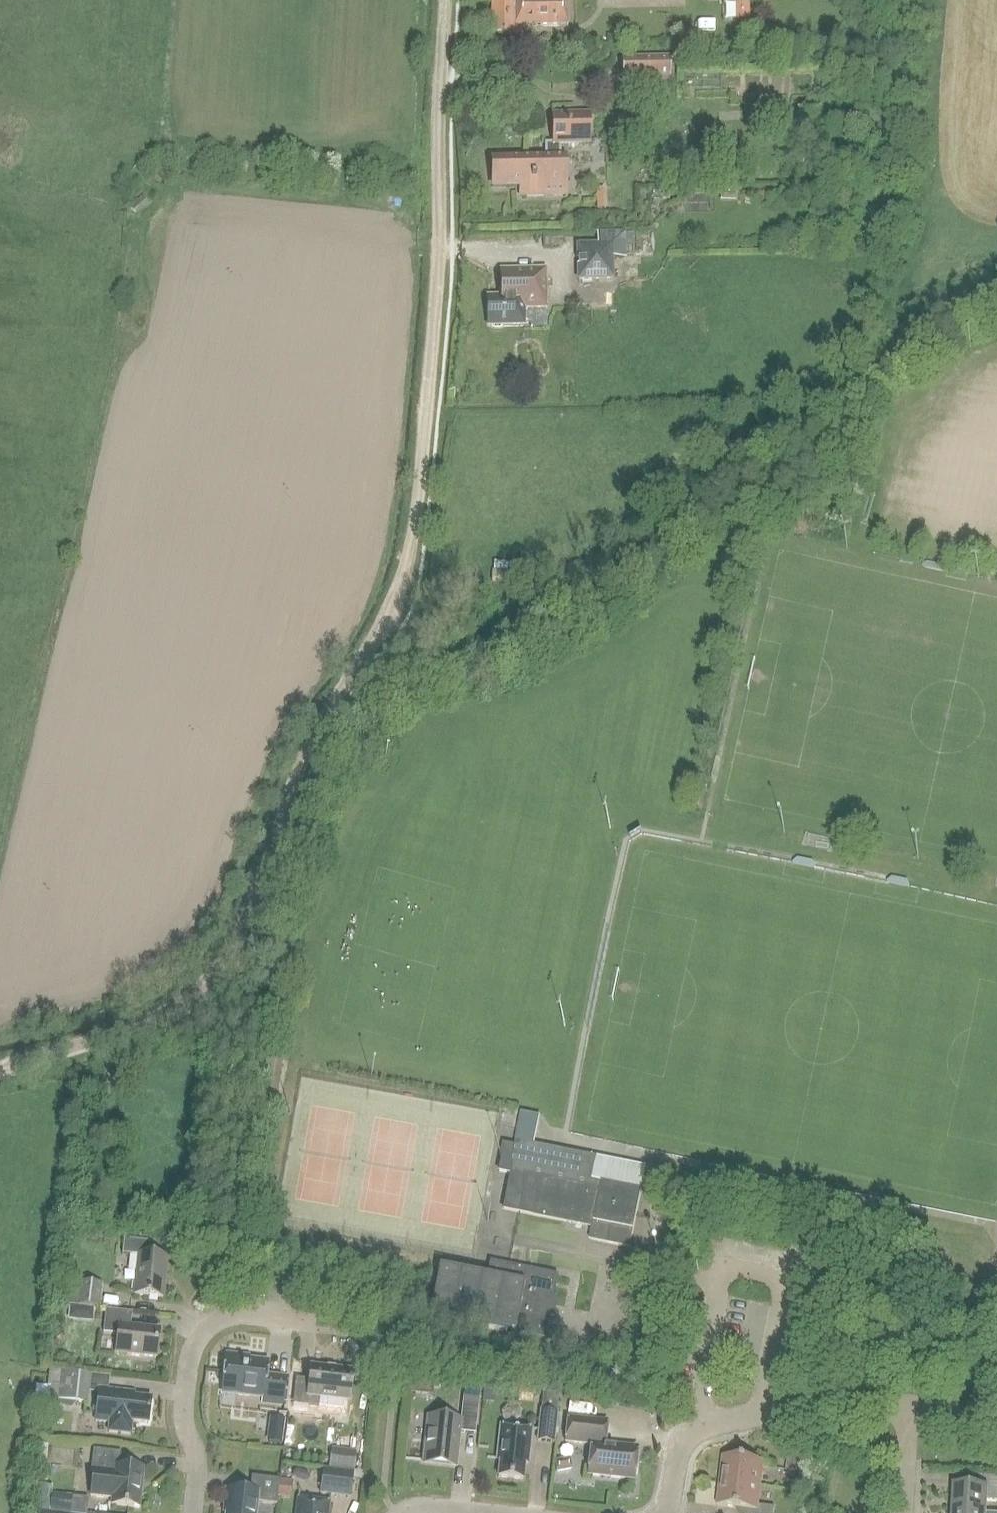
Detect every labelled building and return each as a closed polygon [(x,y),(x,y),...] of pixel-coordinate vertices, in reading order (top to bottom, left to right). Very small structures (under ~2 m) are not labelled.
[(568,24),(567,0),(531,0),(520,0),(492,0),(492,33),(521,33),(521,22),(535,21),(535,24),(568,24)] [(748,19),(748,3),(738,3),(739,19),(748,19)] [(621,58),(622,82),(670,81),(670,57),(621,58)] [(520,185),(520,195),(566,194),(565,157),(561,157),(560,143),(589,142),(588,114),(552,115),(553,143),(544,143),(545,158),(492,158),(492,186),(520,185)] [(623,233),(597,233),(597,246),(578,246),(578,280),(612,279),(611,258),(624,257),(623,233)] [(545,308),(544,270),(500,271),(501,297),(487,297),(488,325),(491,325),(493,327),(501,327),(503,325),(524,324),(523,308),(545,308)] [(526,1176),(519,1212),(593,1227),(590,1239),(630,1247),(641,1190),(591,1180),(595,1158),(532,1145),(538,1117),(522,1114),(516,1147),(504,1145),(499,1171),(526,1176)] [(654,1214),(662,1215),(663,1207),(656,1206),(655,1206),(654,1214)] [(162,1297),(167,1257),(148,1255),(150,1241),(123,1238),(122,1254),(138,1256),(134,1294),(162,1297)] [(429,1316),(544,1339),(557,1274),(490,1261),(487,1276),(439,1266),(429,1316)] [(76,1306),(79,1284),(65,1282),(62,1304),(76,1306)] [(69,1306),(68,1320),(82,1321),(83,1308),(69,1306)] [(131,1313),(106,1309),(103,1332),(118,1334),(116,1353),(156,1357),(159,1329),(130,1326),(131,1313)] [(247,1357),(225,1355),(221,1391),(225,1392),(226,1390),(224,1390),(225,1383),(236,1384),(235,1393),(239,1396),(246,1397),(250,1394),(262,1395),(261,1402),(283,1404),(286,1378),(264,1375),(266,1362),(247,1360),(247,1357)] [(316,1407),(318,1396),(348,1400),(349,1400),(352,1371),(351,1371),(351,1372),(312,1367),(311,1367),(309,1381),(296,1380),(297,1378),(295,1378),(292,1406),(318,1409),(318,1407),(316,1407)] [(68,1373),(49,1371),(46,1399),(65,1401),(68,1373)] [(88,1375),(68,1373),(65,1401),(64,1405),(66,1406),(71,1407),(73,1406),(73,1402),(85,1403),(88,1375)] [(132,1421),(148,1423),(151,1398),(126,1395),(126,1392),(98,1389),(95,1420),(109,1422),(108,1432),(131,1434),(132,1421)] [(537,1441),(553,1442),(558,1398),(558,1394),(543,1392),(537,1441)] [(459,1432),(475,1433),(478,1405),(462,1404),(460,1423),(427,1420),(423,1461),(455,1464),(459,1432)] [(270,1418),(267,1440),(281,1442),(284,1419),(270,1418)] [(636,1449),(605,1446),(607,1422),(566,1418),(564,1442),(592,1445),(588,1474),(633,1479),(636,1449)] [(500,1460),(498,1477),(523,1479),(524,1463),(528,1463),(532,1429),(501,1426),(497,1460),(500,1460)] [(809,1460),(799,1459),(801,1448),(788,1447),(785,1470),(807,1473),(809,1460)] [(139,1508),(143,1468),(119,1466),(121,1452),(93,1449),(91,1471),(93,1471),(90,1495),(112,1497),(111,1505),(139,1508)] [(355,1454),(332,1451),(330,1467),(353,1470),(355,1454)] [(720,1481),(761,1486),(764,1462),(723,1457),(720,1481)] [(572,1469),(569,1458),(554,1461),(556,1472),(572,1469)] [(323,1469),(320,1493),(350,1497),(352,1478),(353,1473),(323,1469)] [(353,1473),(352,1478),(363,1479),(364,1472),(353,1471),(353,1473)] [(276,1504),(279,1480),(251,1476),(249,1492),(226,1489),(224,1504),(227,1504),(226,1512),(256,1512),(257,1502),(276,1504)] [(952,1510),(986,1512),(987,1499),(996,1500),(996,1477),(980,1476),(979,1488),(954,1487),(952,1510)] [(775,1508),(759,1506),(761,1486),(720,1481),(717,1506),(747,1509),(746,1512),(774,1512),(775,1508)] [(39,1485),(36,1510),(65,1512),(70,1512),(72,1499),(51,1497),(52,1486),(39,1485)] [(297,1498),(296,1512),(327,1512),(329,1502),(297,1498)]
